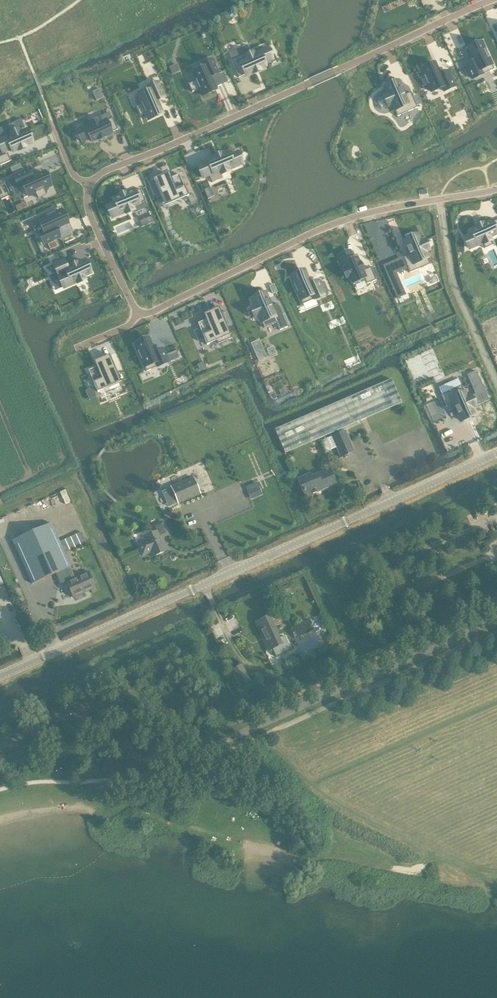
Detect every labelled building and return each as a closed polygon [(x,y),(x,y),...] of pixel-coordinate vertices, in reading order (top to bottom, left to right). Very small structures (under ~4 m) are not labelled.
[(474,61),(466,65),(473,79),(494,69),(489,57),(485,49),(482,42),(477,44),(471,46),(472,47),(468,48),(472,56),(474,61)] [(231,60),(239,77),(245,74),(246,75),(252,72),(253,73),(260,70),(260,69),(265,67),(263,63),(271,60),(271,58),(273,57),(270,50),(267,51),(267,49),(254,55),(253,53),(246,56),(245,54),(231,60)] [(196,80),(188,84),(192,92),(199,89),(202,96),(207,93),(207,94),(213,91),(216,90),(215,88),(210,76),(218,73),(212,59),(202,64),(204,68),(192,73),(196,80)] [(426,67),(421,69),(424,76),(427,85),(428,84),(431,92),(442,87),(444,91),(454,87),(447,71),(440,74),(438,71),(434,63),(431,65),(431,64),(426,67)] [(384,96),(377,99),(381,109),(388,106),(392,104),(397,116),(417,107),(411,92),(405,94),(402,88),(401,88),(398,81),(385,87),(388,94),(384,96)] [(158,83),(137,92),(139,97),(142,104),(137,106),(140,114),(146,112),(149,119),(153,117),(154,118),(159,115),(162,113),(156,100),(164,97),(158,83)] [(91,125),(78,131),(83,142),(91,138),(92,141),(97,139),(97,140),(105,137),(105,136),(111,133),(111,132),(117,129),(112,118),(99,124),(97,118),(97,117),(89,121),(91,125)] [(0,140),(0,145),(3,152),(11,148),(13,151),(18,149),(18,150),(26,147),(25,146),(32,143),(26,131),(20,134),(18,130),(10,134),(11,135),(0,140)] [(0,157),(0,165),(11,161),(8,153),(0,157)] [(208,162),(198,166),(203,178),(220,170),(221,174),(229,171),(229,169),(242,164),(237,153),(229,156),(227,153),(222,155),(222,154),(214,157),(215,158),(208,161),(208,162)] [(455,181),(466,175),(464,170),(457,173),(455,169),(450,171),(455,181)] [(28,171),(14,177),(22,195),(24,198),(35,193),(38,198),(46,195),(44,189),(51,186),(48,181),(49,181),(46,175),(46,176),(45,172),(31,178),(28,171)] [(155,178),(153,179),(160,194),(162,193),(166,202),(177,197),(178,199),(186,196),(187,196),(189,196),(179,174),(170,178),(164,181),(162,176),(156,179),(156,178),(155,178)] [(116,203),(108,206),(112,217),(125,212),(126,213),(133,210),(134,210),(132,206),(145,201),(140,189),(134,192),(133,191),(127,194),(127,193),(119,196),(119,197),(114,199),(116,203)] [(46,217),(39,220),(44,231),(40,233),(44,243),(60,236),(56,229),(68,223),(66,220),(67,220),(64,215),(62,210),(55,213),(53,210),(45,213),(46,217)] [(465,237),(469,248),(482,243),(485,248),(493,245),(489,237),(496,234),(496,220),(490,223),(490,222),(484,225),(483,224),(476,227),(476,228),(471,230),(473,234),(465,237)] [(409,255),(403,257),(410,273),(430,264),(425,252),(428,250),(424,240),(420,242),(417,235),(404,241),(407,247),(406,248),(409,255)] [(350,252),(339,256),(344,269),(343,270),(346,278),(350,276),(353,285),(363,280),(365,285),(376,280),(371,267),(363,270),(360,263),(359,263),(356,258),(353,260),(350,252)] [(63,260),(54,264),(64,287),(77,282),(77,283),(85,280),(84,276),(90,273),(85,261),(78,264),(78,263),(70,266),(71,267),(67,269),(63,260)] [(296,275),(291,277),(294,284),(293,284),(297,292),(302,304),(324,295),(318,281),(310,284),(308,279),(304,271),(301,272),(295,274),(296,275)] [(396,272),(388,276),(397,298),(405,295),(396,272)] [(251,308),(250,309),(253,317),(255,316),(255,318),(259,316),(264,328),(277,323),(280,330),(287,327),(277,304),(272,306),(269,299),(268,300),(265,293),(252,299),(254,306),(251,307),(251,308)] [(207,319),(198,323),(207,345),(209,344),(209,343),(216,340),(218,344),(230,339),(229,335),(231,335),(219,307),(217,308),(217,309),(205,314),(207,319)] [(140,342),(135,344),(138,351),(137,351),(141,360),(141,359),(146,371),(168,362),(162,348),(154,351),(152,346),(148,338),(145,340),(145,339),(139,342),(140,342)] [(167,355),(170,361),(179,357),(176,351),(167,355)] [(98,366),(88,370),(98,392),(100,391),(99,391),(121,381),(116,370),(109,355),(107,355),(108,356),(96,361),(98,366)] [(458,378),(438,387),(441,394),(441,395),(447,407),(453,404),(455,408),(454,408),(457,414),(458,414),(461,421),(474,415),(471,408),(475,407),(470,396),(467,398),(461,386),(458,378)] [(391,379),(274,429),(285,453),(401,403),(391,379)] [(92,388),(85,391),(89,400),(96,397),(92,388)] [(325,452),(336,447),(340,456),(354,450),(345,430),(332,436),(321,441),(325,452)] [(330,468),(310,477),(309,474),(299,479),(307,498),(313,495),(312,494),(337,483),(330,468)] [(171,488),(162,492),(169,506),(178,502),(178,503),(200,494),(193,477),(171,487),(171,488)] [(258,487),(247,492),(250,498),(261,493),(258,487)] [(57,492),(60,503),(71,500),(67,489),(57,492)] [(169,534),(163,522),(154,526),(156,531),(144,536),(146,539),(138,543),(142,554),(150,550),(153,556),(168,550),(163,536),(169,534)] [(51,523),(12,540),(31,584),(66,568),(70,566),(71,566),(64,553),(86,543),(81,532),(59,542),(51,523)] [(70,566),(66,568),(71,579),(66,581),(73,597),(95,587),(88,571),(75,577),(70,566)] [(280,638),(269,616),(255,623),(269,650),(273,648),(277,655),(291,648),(284,636),(280,638)] [(309,619),(291,628),(296,637),(314,628),(309,619)] [(246,671),(235,677),(242,688),(252,682),(246,671)]
